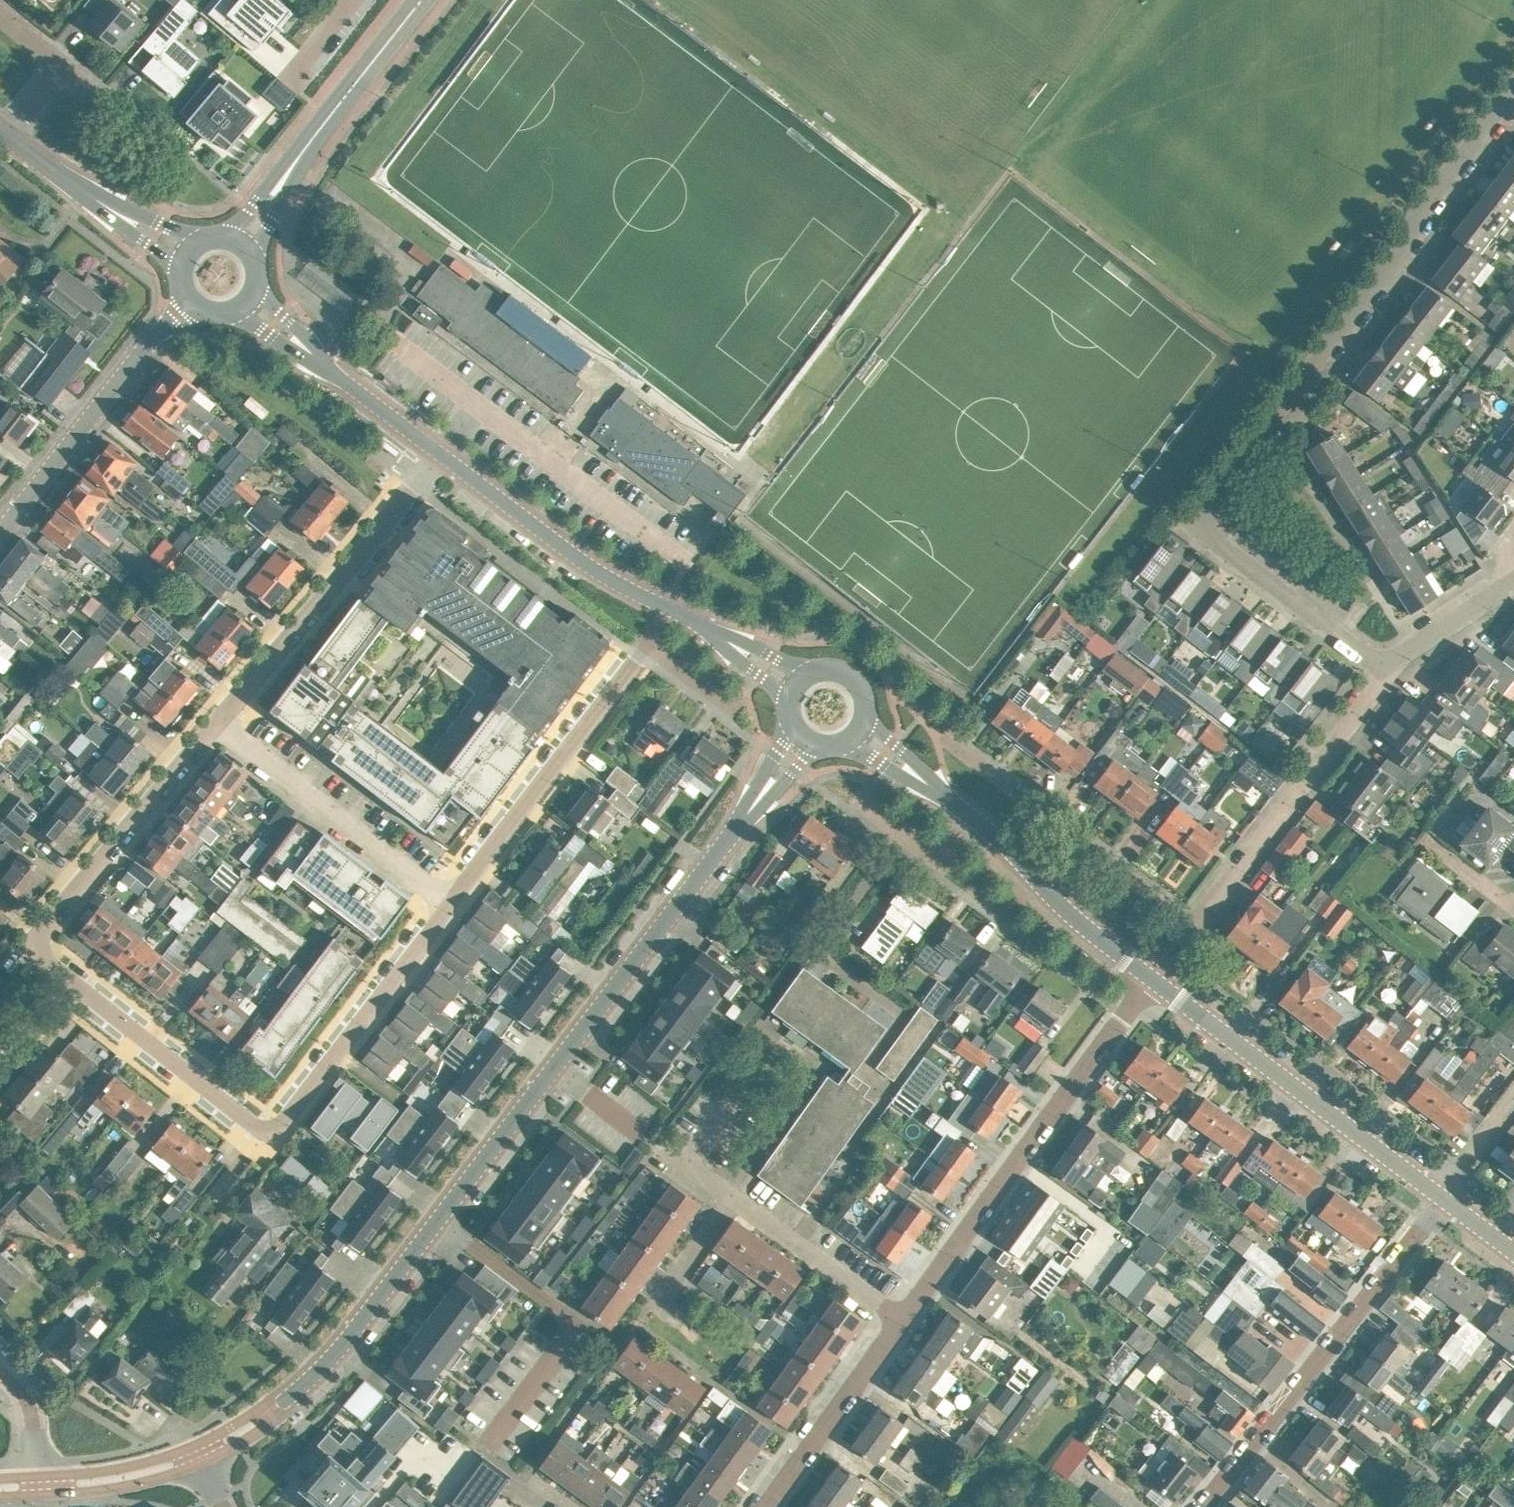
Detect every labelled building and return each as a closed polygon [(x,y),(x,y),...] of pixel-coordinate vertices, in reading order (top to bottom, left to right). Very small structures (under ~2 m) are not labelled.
[(89,25),(121,52),(145,23),(118,0),(88,0),(87,2),(99,12),(96,16),(89,25)] [(142,45),(154,56),(142,70),(174,97),(187,82),(184,79),(201,59),(177,39),(192,21),(190,20),(198,10),(186,0),(180,0),(142,45)] [(290,11),(277,0),(238,0),(235,4),(230,0),(220,0),(208,13),(253,51),(260,43),(262,44),(274,29),(273,28),(276,25),(282,30),(284,29),(281,26),(291,14),(289,12),(290,11)] [(227,151),(258,114),(224,86),(227,83),(213,71),(179,111),(189,119),(186,122),(211,143),(215,138),(227,148),(226,149),(227,151)] [(297,93),(277,76),(263,93),(283,110),(297,93)] [(1511,159),(1496,178),(1513,192),(1513,161),(1511,159)] [(1496,178),(1481,197),(1507,217),(1513,208),(1513,192),(1496,178)] [(1507,217),(1481,197),(1467,216),(1492,236),(1507,217)] [(1492,236),(1467,216),(1451,235),(1460,242),(1461,242),(1478,255),(1478,254),(1492,236)] [(0,240),(0,286),(22,258),(0,240)] [(1487,261),(1478,254),(1478,255),(1461,242),(1460,242),(1446,261),(1472,281),(1487,261)] [(1472,281),(1446,261),(1431,280),(1456,300),(1472,281)] [(592,356),(510,294),(505,300),(492,289),(485,297),(441,264),(417,295),(451,322),(447,327),(460,337),(461,336),(565,415),(584,390),(573,381),(592,356)] [(35,273),(28,282),(43,294),(78,322),(68,335),(74,340),(84,327),(86,328),(99,339),(113,321),(101,312),(101,313),(99,312),(105,303),(63,270),(50,286),(35,273)] [(1452,306),(1426,286),(1411,305),(1437,325),(1452,306)] [(1513,311),(1513,286),(1502,302),(1513,311)] [(422,303),(413,314),(434,330),(443,319),(422,303)] [(1437,325),(1411,305),(1397,324),(1423,344),(1437,325)] [(1505,322),(1513,313),(1506,308),(1499,317),(1505,322)] [(1415,353),(1423,344),(1397,324),(1382,343),(1417,370),(1425,361),(1415,353)] [(0,369),(0,373),(19,388),(33,399),(36,394),(48,404),(89,351),(74,340),(68,335),(63,331),(47,353),(26,336),(0,369)] [(1487,333),(1480,343),(1472,352),(1479,357),(1494,338),(1487,333)] [(1417,370),(1382,343),(1367,362),(1393,382),(1403,389),(1417,370)] [(1471,367),(1479,357),(1472,352),(1465,362),(1471,367)] [(1393,382),(1367,362),(1352,381),(1378,401),(1393,382)] [(239,434),(191,397),(198,388),(170,366),(157,384),(220,433),(232,443),(239,434)] [(1456,386),(1464,376),(1458,371),(1450,381),(1456,386)] [(220,433),(157,384),(143,401),(182,432),(189,423),(213,442),(220,433)] [(1394,422),(1375,407),(1369,402),(1353,390),(1343,403),(1361,416),(1381,432),(1394,422)] [(1479,392),(1461,393),(1462,409),(1480,408),(1479,392)] [(263,419),(269,411),(251,396),(244,403),(263,419)] [(747,494),(619,396),(590,435),(614,453),(621,458),(683,506),(694,492),(728,518),(747,494)] [(1435,414),(1442,404),(1436,399),(1428,409),(1435,414)] [(34,422),(18,410),(9,403),(1,413),(0,413),(0,432),(1,433),(17,445),(17,444),(17,443),(34,422)] [(178,435),(156,418),(140,405),(124,426),(162,456),(178,435)] [(1427,423),(1435,414),(1428,409),(1421,418),(1427,423)] [(1500,440),(1513,451),(1513,423),(1500,440)] [(301,438),(285,424),(277,433),(293,447),(301,438)] [(254,461),(270,441),(252,426),(236,446),(242,451),(254,461)] [(1411,439),(1404,429),(1397,434),(1404,444),(1411,439)] [(1347,454),(1333,433),(1324,439),(1320,432),(1305,442),(1309,449),(1306,451),(1319,472),(1347,454)] [(1500,440),(1499,439),(1484,457),(1487,460),(1480,470),(1499,485),(1506,475),(1513,481),(1513,451),(1500,440)] [(132,469),(137,463),(111,442),(99,457),(148,495),(156,486),(137,471),(136,472),(132,469)] [(242,451),(225,471),(227,473),(237,481),(254,461),(242,451)] [(621,458),(614,453),(611,458),(617,463),(621,458)] [(1359,474),(1347,454),(1319,472),(1332,492),(1359,474)] [(1416,466),(1410,456),(1403,460),(1410,470),(1416,466)] [(148,495),(99,457),(87,473),(113,494),(118,487),(122,490),(120,492),(157,521),(167,509),(148,495)] [(158,472),(166,479),(184,492),(191,482),(165,462),(158,472)] [(348,501),(338,492),(341,489),(334,482),(331,486),(305,464),(297,473),(295,475),(297,476),(313,489),(305,499),(331,521),(348,501)] [(1423,476),(1416,466),(1410,470),(1416,481),(1423,476)] [(1502,502),(1491,494),(1499,485),(1480,470),(1472,480),(1480,486),(1456,516),(1474,544),(1487,527),(1491,529),(1501,516),(1506,515),(1505,514),(1504,505),(1501,503),(1502,502)] [(1372,494),(1359,474),(1332,492),(1345,512),(1372,494)] [(105,504),(110,498),(83,477),(72,492),(120,530),(128,520),(110,505),(108,507),(105,504)] [(239,483),(234,489),(240,494),(255,507),(265,494),(244,477),(239,483)] [(184,492),(166,479),(161,485),(179,499),(184,492)] [(212,490),(200,505),(212,515),(221,504),(224,500),(212,490)] [(1358,532),(1392,510),(1379,490),(1372,494),(1345,512),(1358,532)] [(120,530),(72,492),(59,508),(85,529),(91,521),(95,524),(93,527),(111,541),(120,530)] [(331,521),(305,499),(298,507),(296,506),(291,504),(289,504),(285,505),(283,505),(270,494),(265,494),(255,507),(276,525),(284,514),(297,526),(294,529),(302,536),(305,532),(315,540),(331,521)] [(1442,507),(1436,496),(1429,501),(1435,511),(1442,507)] [(276,525),(255,507),(252,506),(244,517),(267,536),(276,525)] [(568,623),(542,603),(544,602),(544,599),(543,597),(542,596),(541,594),(539,594),(536,594),(534,595),(533,596),(481,557),(488,547),(487,546),(484,550),(466,536),(469,532),(435,507),(428,508),(361,597),(362,598),(406,631),(407,631),(420,613),(422,615),(426,610),(512,675),(508,680),(511,682),(497,700),(542,734),(542,735),(610,646),(609,639),(575,613),(568,623)] [(1449,517),(1442,507),(1435,511),(1442,521),(1449,517)] [(1405,530),(1392,510),(1358,532),(1371,552),(1398,535),(1405,530)] [(57,511),(42,530),(58,542),(65,548),(62,552),(77,564),(86,552),(94,558),(95,556),(109,567),(116,558),(102,547),(72,524),(57,511)] [(721,529),(729,520),(717,511),(710,521),(721,529)] [(1411,555),(1398,535),(1371,552),(1384,573),(1411,555)] [(1468,547),(1462,537),(1455,541),(1462,551),(1468,547)] [(71,587),(40,563),(46,556),(24,539),(23,538),(11,554),(64,596),(71,587)] [(197,539),(186,553),(201,566),(206,570),(228,589),(236,579),(237,579),(235,577),(238,574),(197,539)] [(304,567),(294,558),(297,555),(289,548),(286,552),(276,544),(270,551),(263,545),(252,557),(287,587),(304,567)] [(1156,613),(1193,566),(1181,556),(1179,559),(1160,545),(1133,580),(1151,594),(1144,604),(1156,613)] [(175,546),(161,562),(173,571),(186,556),(175,546)] [(1475,557),(1468,547),(1462,551),(1468,561),(1475,557)] [(1418,550),(1411,555),(1384,573),(1396,593),(1424,575),(1431,571),(1418,550)] [(11,554),(0,568),(0,572),(21,588),(26,582),(56,606),(64,596),(11,554)] [(287,587),(252,557),(241,570),(249,576),(243,584),(253,592),(250,595),(257,602),(261,598),(271,607),(287,587)] [(172,572),(173,571),(161,562),(161,563),(155,558),(140,576),(144,580),(144,579),(155,588),(170,570),(172,572)] [(201,566),(193,576),(220,598),(228,589),(206,570),(201,566)] [(1186,637),(1223,589),(1211,579),(1209,582),(1191,569),(1194,566),(1193,566),(1156,613),(1157,614),(1164,604),(1181,618),(1174,627),(1186,637)] [(16,594),(21,588),(0,572),(0,597),(38,627),(45,617),(16,594)] [(1437,596),(1424,575),(1396,593),(1410,614),(1437,596)] [(144,579),(144,580),(141,583),(152,592),(155,588),(144,579)] [(1216,660),(1253,612),(1241,603),(1239,605),(1222,592),(1224,589),(1223,589),(1186,637),(1204,650),(1216,660)] [(134,596),(126,606),(136,615),(145,605),(134,596)] [(117,606),(107,598),(92,616),(101,624),(117,606)] [(540,739),(539,738),(542,734),(497,700),(494,704),(486,698),(496,684),(442,644),(382,724),(353,702),(354,700),(347,694),(363,673),(384,690),(420,641),(407,631),(406,631),(362,598),(311,666),(305,662),(269,710),(318,747),(322,742),(336,753),(332,759),(426,830),(427,830),(449,847),(475,813),(481,817),(534,747),(534,746),(540,739)] [(145,605),(136,615),(143,620),(175,648),(184,638),(185,636),(180,631),(147,603),(145,605)] [(1096,631),(1061,604),(1039,633),(1048,640),(1061,623),(1087,643),(1096,631)] [(211,626),(236,647),(253,627),(243,619),(246,615),(238,609),(235,613),(226,605),(216,616),(218,618),(211,626)] [(1246,683),(1283,635),(1271,626),(1269,629),(1252,615),(1254,613),(1253,612),(1216,660),(1217,660),(1224,651),(1241,664),(1234,674),(1246,683)] [(201,633),(192,644),(201,653),(199,656),(206,662),(209,659),(219,667),(236,647),(211,626),(203,619),(195,628),(201,633)] [(175,648),(143,620),(132,633),(148,647),(150,645),(166,658),(175,648)] [(0,622),(0,637),(13,647),(23,654),(30,645),(0,622)] [(1513,624),(1500,640),(1504,643),(1502,645),(1513,654),(1513,624)] [(83,637),(74,629),(61,645),(70,653),(83,637)] [(1123,633),(1114,644),(1125,653),(1129,648),(1134,642),(1123,633)] [(1274,710),(1313,659),(1301,649),(1299,652),(1282,639),(1284,636),(1283,635),(1246,683),(1247,684),(1254,674),(1271,687),(1264,697),(1276,706),(1273,709),(1274,710)] [(0,637),(0,654),(5,658),(13,647),(0,637)] [(1509,666),(1493,654),(1486,663),(1467,648),(1452,667),(1484,692),(1490,684),(1503,694),(1513,679),(1513,670),(1509,666)] [(1065,653),(1048,675),(1054,680),(1058,683),(1075,660),(1065,653)] [(1116,653),(1103,670),(1139,697),(1152,679),(1116,653)] [(79,655),(70,665),(84,677),(93,666),(79,655)] [(166,658),(150,678),(151,679),(157,684),(182,705),(199,685),(189,677),(192,673),(184,667),(181,671),(171,662),(166,658)] [(1307,730),(1344,682),(1331,672),(1329,675),(1312,662),(1314,659),(1313,659),(1274,710),(1291,724),(1294,720),(1307,730)] [(1204,660),(1196,670),(1204,676),(1212,665),(1204,660)] [(1477,701),(1484,692),(1452,667),(1437,686),(1456,701),(1449,711),(1464,723),(1478,733),(1486,723),(1483,721),(1488,715),(1488,710),(1477,701)] [(117,676),(102,693),(119,708),(129,695),(137,702),(147,711),(145,714),(152,720),(155,716),(165,725),(168,722),(172,725),(184,711),(180,708),(182,705),(157,684),(151,679),(143,688),(128,675),(123,681),(117,676)] [(1179,675),(1173,683),(1184,691),(1190,683),(1179,675)] [(1163,687),(1152,679),(1139,697),(1149,705),(1163,687)] [(1015,739),(1032,716),(1043,703),(1022,687),(1012,701),(1010,699),(993,721),(1015,739)] [(1464,723),(1449,711),(1429,695),(1421,704),(1409,695),(1395,714),(1426,739),(1435,728),(1450,741),(1464,723)] [(1218,701),(1210,711),(1219,719),(1228,708),(1218,701)] [(1054,733),(1033,717),(1044,703),(1043,703),(1032,716),(1015,739),(1037,755),(1054,733)] [(668,747),(685,724),(661,705),(643,729),(643,730),(633,744),(643,751),(654,737),(668,747)] [(126,715),(117,708),(106,721),(115,728),(126,715)] [(0,724),(0,727),(8,733),(14,726),(21,718),(11,710),(0,724)] [(1418,749),(1426,739),(1395,714),(1380,733),(1392,742),(1385,751),(1384,752),(1396,761),(1420,779),(1434,761),(1418,749)] [(149,751),(134,738),(123,728),(115,737),(97,721),(86,735),(93,740),(131,772),(149,751)] [(1208,745),(1221,728),(1211,721),(1199,738),(1208,745)] [(1242,724),(1236,732),(1247,740),(1253,733),(1242,724)] [(0,744),(0,760),(7,765),(29,737),(14,726),(8,733),(0,744)] [(1059,726),(1054,733),(1037,755),(1060,772),(1067,762),(1079,771),(1093,752),(1059,726)] [(1117,801),(1146,762),(1126,747),(1131,739),(1117,728),(1097,753),(1111,763),(1095,784),(1117,801)] [(1232,736),(1221,728),(1208,745),(1219,753),(1232,736)] [(67,753),(44,733),(36,742),(48,752),(46,754),(58,764),(67,753)] [(658,818),(692,773),(714,790),(721,781),(714,775),(729,756),(703,737),(681,766),(672,758),(638,803),(658,818)] [(131,772),(93,740),(75,762),(113,793),(131,772)] [(1277,748),(1269,758),(1279,765),(1287,755),(1277,748)] [(1285,776),(1279,771),(1251,750),(1237,769),(1270,795),(1285,776)] [(230,795),(248,773),(241,767),(244,764),(236,759),(233,761),(222,752),(205,773),(207,775),(206,775),(230,795)] [(1420,779),(1396,761),(1387,772),(1364,754),(1348,774),(1384,802),(1392,791),(1390,785),(1395,780),(1410,792),(1420,779)] [(1174,789),(1188,770),(1189,770),(1178,761),(1163,781),(1174,789)] [(1159,772),(1146,762),(1117,801),(1138,817),(1161,786),(1153,780),(1159,772)] [(1456,773),(1450,780),(1458,786),(1469,772),(1460,764),(1454,772),(1456,773)] [(647,788),(637,781),(638,780),(617,765),(606,779),(617,787),(622,791),(622,792),(636,802),(647,788)] [(1201,780),(1188,770),(1174,789),(1170,794),(1180,801),(1157,832),(1178,848),(1207,810),(1195,801),(1200,795),(1193,790),(1201,780)] [(82,830),(100,808),(59,774),(49,786),(57,792),(49,801),(60,811),(82,830)] [(1375,813),(1384,802),(1348,774),(1333,794),(1339,799),(1330,810),(1372,842),(1381,830),(1375,825),(1381,817),(1375,813)] [(246,807),(230,795),(206,775),(203,780),(200,779),(189,794),(191,795),(190,796),(213,815),(222,804),(239,816),(246,807)] [(641,806),(636,802),(622,792),(622,791),(617,787),(608,799),(591,786),(568,816),(587,831),(588,830),(598,838),(620,811),(631,819),(641,806)] [(229,828),(213,815),(190,796),(186,801),(184,799),(172,815),(174,816),(174,817),(198,835),(207,823),(223,836),(229,828)] [(24,818),(32,808),(23,800),(14,810),(24,818)] [(1327,828),(1336,816),(1315,800),(1306,812),(1327,828)] [(82,830),(60,811),(49,801),(39,813),(33,807),(32,808),(24,818),(30,823),(64,851),(82,830)] [(279,830),(291,815),(295,810),(285,802),(269,821),(279,830)] [(1200,864),(1231,823),(1210,806),(1207,810),(1178,848),(1200,864)] [(1489,809),(1462,843),(1463,844),(1463,843),(1489,863),(1489,862),(1488,861),(1503,842),(1509,847),(1509,848),(1513,852),(1513,829),(1489,809)] [(812,859),(832,832),(810,816),(790,843),(801,851),(787,871),(798,879),(812,859)] [(206,842),(198,835),(174,817),(170,822),(168,820),(156,835),(158,837),(157,838),(190,862),(206,842)] [(30,860),(23,854),(22,855),(16,850),(24,840),(0,820),(0,837),(5,841),(0,847),(0,880),(23,899),(45,873),(30,860)] [(381,884),(369,874),(373,869),(324,832),(320,837),(297,820),(261,868),(285,887),(291,879),(376,943),(381,937),(381,938),(411,898),(385,878),(381,884)] [(1295,826),(1281,843),(1288,848),(1290,845),(1298,852),(1303,846),(1298,842),(1304,833),(1295,826)] [(833,875),(853,848),(832,832),(812,859),(833,875)] [(218,884),(190,862),(157,838),(154,843),(151,841),(140,856),(165,876),(174,866),(210,894),(218,884)] [(568,890),(589,861),(600,869),(608,857),(586,840),(572,858),(549,841),(549,842),(550,842),(544,850),(543,849),(532,863),(568,890)] [(250,866),(262,851),(252,843),(240,858),(250,866)] [(1276,880),(1298,852),(1290,845),(1288,848),(1281,843),(1262,868),(1276,880)] [(781,856),(771,849),(771,848),(747,881),(757,888),(781,856)] [(1478,911),(1453,891),(1452,893),(1447,889),(1451,884),(1418,858),(1408,870),(1415,876),(1397,900),(1422,919),(1420,921),(1447,942),(1455,932),(1459,935),(1478,911)] [(156,877),(151,873),(136,861),(128,871),(148,887),(156,877)] [(549,916),(568,890),(532,863),(523,875),(524,875),(519,883),(518,882),(517,883),(540,901),(528,916),(542,927),(554,936),(562,925),(549,916)] [(787,891),(795,877),(781,869),(773,882),(787,891)] [(229,892),(241,877),(232,870),(220,885),(229,892)] [(306,939),(245,893),(251,884),(242,877),(216,911),(286,964),(306,939)] [(155,896),(152,899),(165,909),(169,904),(176,895),(177,894),(165,884),(155,896)] [(883,962),(915,920),(925,928),(938,911),(926,902),(928,900),(924,898),(923,900),(903,885),(890,902),(896,906),(890,914),(887,912),(861,946),(883,962)] [(1340,900),(1323,887),(1309,905),(1326,918),(1340,900)] [(821,913),(834,896),(824,888),(811,906),(821,913)] [(1249,954),(1268,929),(1282,910),(1260,893),(1227,937),(1249,954)] [(100,949),(120,922),(126,914),(106,898),(95,912),(88,906),(79,918),(86,923),(79,932),(100,949)] [(491,942),(500,929),(507,920),(532,940),(542,927),(528,916),(506,899),(497,911),(484,901),(466,925),(479,935),(479,934),(490,942),(491,942)] [(1354,913),(1342,903),(1322,928),(1335,938),(1354,913)] [(121,965),(141,939),(148,931),(126,914),(120,922),(100,949),(121,965)] [(220,974),(249,938),(228,922),(199,957),(220,974)] [(959,962),(976,939),(953,923),(922,965),(933,974),(949,954),(959,962)] [(1504,925),(1487,947),(1476,939),(1464,955),(1462,958),(1483,974),(1494,959),(1513,975),(1513,933),(1504,925)] [(1269,969),(1293,939),(1284,932),(1279,938),(1268,929),(1249,954),(1269,969)] [(508,956),(500,950),(491,942),(490,942),(479,934),(479,935),(471,945),(458,935),(440,958),(456,971),(457,970),(464,976),(465,976),(479,957),(503,975),(515,961),(508,956)] [(275,1076),(364,959),(334,936),(307,972),(305,971),(305,970),(295,962),(277,986),(278,987),(279,986),(290,995),(270,1021),(267,1018),(260,1012),(246,1030),(247,1031),(248,1030),(252,1034),(241,1050),(275,1076)] [(141,981),(162,956),(141,939),(121,965),(141,981)] [(516,946),(508,956),(515,961),(521,954),(523,952),(516,946)] [(515,961),(510,968),(551,1000),(572,972),(558,962),(565,952),(558,947),(541,969),(521,954),(515,961)] [(688,970),(689,971),(690,970),(720,993),(720,994),(721,994),(735,976),(703,951),(688,970)] [(990,1015),(1021,973),(992,951),(976,973),(993,985),(977,1006),(990,1015)] [(177,978),(187,966),(175,956),(170,962),(162,956),(141,981),(162,998),(168,989),(175,994),(184,984),(177,978)] [(860,1099),(864,1094),(870,1085),(853,1073),(855,1070),(851,1067),(879,1029),(800,972),(810,958),(771,1010),(849,1067),(838,1082),(828,1075),(757,1174),(810,1212),(796,1202),(867,1103),(860,1099)] [(1358,964),(1350,958),(1342,969),(1349,975),(1358,964)] [(261,959),(235,993),(244,999),(270,965),(261,959)] [(530,1028),(551,1000),(510,968),(509,969),(497,983),(519,999),(510,1011),(500,1004),(492,1014),(501,1022),(502,1021),(509,1027),(516,1017),(530,1028)] [(1303,1020),(1329,985),(1306,968),(1280,1002),(1303,1020)] [(1422,998),(1438,978),(1425,968),(1402,997),(1414,1007),(1422,998)] [(488,994),(465,976),(464,976),(457,970),(456,971),(449,981),(436,971),(418,994),(427,1002),(428,1001),(442,1012),(459,990),(479,1006),(488,994)] [(690,970),(689,971),(677,987),(707,1010),(720,994),(720,993),(690,970)] [(961,1004),(978,981),(965,972),(948,995),(961,1004)] [(209,1025),(230,999),(221,992),(227,984),(216,975),(200,996),(195,992),(185,1005),(209,1025)] [(1468,1002),(1438,978),(1422,998),(1452,1022),(1468,1002)] [(934,1011),(950,989),(938,979),(922,1001),(934,1011)] [(1344,1031),(1361,1009),(1329,985),(1303,1020),(1325,1036),(1335,1023),(1344,1031)] [(695,1026),(707,1010),(677,987),(664,1004),(694,1027),(695,1026)] [(1044,1034),(1065,1006),(1040,987),(1024,1009),(1025,1009),(1020,1016),(1044,1034)] [(229,1040),(250,1014),(239,1006),(244,999),(235,993),(230,999),(209,1025),(229,1040)] [(462,1027),(442,1012),(428,1001),(427,1002),(420,1012),(407,1002),(388,1025),(401,1035),(402,1035),(413,1043),(430,1021),(446,1033),(440,1041),(447,1046),(462,1027)] [(751,1001),(743,1011),(751,1017),(759,1007),(751,1001)] [(694,1027),(664,1004),(651,1021),(681,1044),(680,1045),(684,1048),(698,1029),(695,1026),(694,1027)] [(894,1080),(938,1019),(920,1006),(876,1067),(894,1080)] [(1371,1064),(1406,1017),(1396,1010),(1387,1021),(1374,1011),(1370,1016),(1361,1009),(1344,1031),(1345,1031),(1348,1027),(1358,1034),(1348,1046),(1371,1064)] [(744,1027),(751,1017),(743,1011),(736,1021),(744,1027)] [(1510,1014),(1498,1030),(1513,1043),(1513,1017),(1510,1014)] [(1418,1025),(1406,1017),(1371,1064),(1393,1080),(1405,1065),(1410,1058),(1400,1051),(1418,1025)] [(502,1036),(509,1027),(502,1021),(501,1022),(485,1044),(462,1027),(451,1041),(494,1074),(515,1047),(502,1036)] [(681,1044),(651,1021),(638,1038),(638,1039),(668,1062),(668,1061),(680,1045),(681,1044)] [(1460,1104),(1500,1052),(1513,1063),(1513,1043),(1498,1030),(1497,1030),(1478,1056),(1448,1095),(1431,1117),(1454,1134),(1470,1112),(1460,1104)] [(721,1031),(713,1041),(721,1047),(729,1037),(721,1031)] [(430,1056),(413,1043),(402,1035),(401,1035),(394,1046),(381,1036),(363,1059),(386,1077),(403,1055),(419,1067),(402,1089),(409,1095),(423,1076),(430,1068),(436,1060),(430,1056)] [(673,1064),(668,1061),(668,1062),(638,1039),(638,1038),(637,1037),(623,1056),(643,1071),(635,1082),(646,1090),(654,1080),(659,1083),(673,1064)] [(983,1067),(991,1056),(968,1040),(960,1050),(983,1067)] [(83,1083),(98,1064),(70,1041),(59,1055),(47,1045),(26,1070),(51,1090),(60,1079),(71,1089),(79,1079),(83,1083)] [(494,1074),(451,1041),(440,1056),(462,1073),(445,1096),(452,1101),(459,1092),(473,1102),(494,1074)] [(713,1058),(721,1047),(713,1041),(705,1052),(713,1058)] [(1030,1075),(1048,1051),(1036,1042),(1018,1066),(1030,1075)] [(1147,1087),(1165,1062),(1144,1046),(1121,1077),(1130,1084),(1134,1078),(1147,1087)] [(1448,1095),(1478,1056),(1470,1050),(1462,1061),(1461,1060),(1446,1079),(1433,1068),(1443,1054),(1434,1047),(1406,1084),(1415,1091),(1409,1100),(1431,1117),(1448,1095)] [(1165,1108),(1187,1077),(1165,1062),(1147,1087),(1159,1096),(1155,1101),(1165,1108)] [(694,1065),(686,1075),(694,1082),(702,1071),(694,1065)] [(1004,1114),(1021,1091),(988,1067),(971,1090),(984,1099),(1004,1114)] [(430,1068),(423,1076),(432,1083),(439,1074),(438,1074),(430,1068)] [(53,1110),(42,1101),(51,1090),(26,1070),(6,1095),(18,1105),(7,1119),(35,1141),(50,1123),(46,1120),(53,1110)] [(115,1117),(135,1092),(114,1076),(106,1086),(102,1083),(96,1091),(100,1094),(78,1120),(90,1129),(105,1109),(115,1117)] [(1120,1097),(1103,1083),(1095,1093),(1112,1106),(1120,1097)] [(362,1094),(349,1084),(343,1091),(340,1088),(309,1129),(310,1130),(312,1127),(328,1139),(342,1121),(355,1131),(351,1136),(367,1148),(364,1152),(365,1152),(399,1109),(381,1096),(374,1106),(361,1096),(362,1094)] [(901,1086),(890,1101),(912,1118),(917,1111),(923,1103),(901,1086)] [(147,1118),(155,1108),(135,1092),(115,1117),(124,1124),(121,1127),(132,1136),(140,1126),(144,1130),(151,1121),(147,1118)] [(445,1111),(452,1101),(445,1096),(428,1118),(410,1103),(398,1119),(438,1149),(459,1121),(445,1111)] [(1212,1137),(1229,1115),(1206,1098),(1190,1120),(1212,1137)] [(988,1137),(1004,1114),(984,1099),(968,1122),(988,1137)] [(959,1176),(976,1153),(957,1139),(963,1131),(958,1128),(944,1117),(943,1118),(933,1110),(925,1121),(943,1134),(928,1154),(938,1162),(959,1176)] [(1118,1111),(1107,1127),(1114,1132),(1126,1116),(1118,1111)] [(1235,1153),(1251,1131),(1229,1115),(1212,1137),(1204,1149),(1216,1157),(1225,1146),(1235,1153)] [(76,1124),(66,1116),(40,1146),(50,1154),(76,1124)] [(1179,1117),(1167,1134),(1176,1140),(1188,1124),(1179,1117)] [(417,1177),(438,1149),(398,1119),(387,1133),(406,1147),(389,1169),(388,1170),(396,1176),(403,1166),(417,1177)] [(173,1163),(193,1138),(172,1122),(164,1132),(160,1129),(154,1137),(158,1140),(150,1150),(162,1159),(164,1156),(173,1163)] [(1109,1176),(1126,1152),(1086,1123),(1068,1147),(1089,1162),(1089,1161),(1106,1173),(1109,1176)] [(1148,1157),(1161,1139),(1144,1128),(1138,1137),(1135,1134),(1129,1143),(1148,1157)] [(551,1151),(552,1151),(552,1150),(583,1174),(582,1174),(587,1178),(601,1159),(565,1132),(551,1151)] [(1505,1149),(1509,1153),(1499,1167),(1513,1179),(1513,1137),(1505,1149)] [(187,1187),(199,1172),(202,1175),(209,1167),(205,1164),(213,1154),(193,1138),(173,1163),(168,1170),(179,1178),(168,1192),(177,1199),(172,1206),(175,1208),(167,1218),(175,1224),(197,1195),(187,1187)] [(1274,1188),(1297,1157),(1274,1140),(1268,1149),(1258,1142),(1242,1164),(1253,1172),(1254,1176),(1274,1191),(1275,1189),(1274,1188)] [(17,1141),(7,1154),(8,1155),(9,1156),(20,1166),(28,1157),(20,1150),(23,1146),(17,1141)] [(110,1183),(135,1152),(126,1144),(97,1180),(105,1187),(109,1182),(110,1183)] [(8,1155),(7,1154),(0,1147),(0,1166),(9,1156),(8,1155)] [(645,1155),(635,1147),(625,1161),(635,1168),(645,1155)] [(1106,1173),(1089,1161),(1089,1162),(1068,1147),(1051,1171),(1101,1206),(1110,1194),(1098,1185),(1106,1173)] [(552,1150),(552,1151),(539,1168),(570,1191),(570,1190),(582,1174),(583,1174),(552,1150)] [(145,1159),(135,1152),(110,1183),(112,1184),(119,1190),(120,1190),(145,1159)] [(1189,1169),(1197,1157),(1190,1152),(1181,1164),(1189,1169)] [(333,1189),(290,1154),(280,1167),(323,1201),(333,1189)] [(942,1199),(959,1176),(938,1162),(928,1154),(913,1176),(919,1180),(918,1182),(942,1199)] [(887,1171),(894,1162),(886,1157),(879,1165),(880,1166),(887,1171)] [(1206,1163),(1197,1157),(1189,1169),(1192,1172),(1197,1175),(1206,1163)] [(1232,1157),(1217,1178),(1227,1186),(1243,1165),(1232,1157)] [(1274,1188),(1275,1189),(1307,1212),(1325,1186),(1315,1179),(1320,1173),(1297,1157),(1274,1188)] [(913,1176),(895,1163),(888,1172),(913,1190),(918,1182),(919,1180),(913,1176)] [(388,1185),(396,1176),(388,1170),(389,1169),(381,1164),(373,1175),(381,1180),(371,1193),(353,1178),(341,1193),(381,1223),(402,1196),(388,1185)] [(878,1184),(887,1171),(880,1166),(871,1179),(878,1184)] [(570,1191),(539,1168),(526,1185),(560,1211),(561,1210),(574,1193),(570,1190),(570,1191)] [(1184,1184),(1163,1169),(1142,1199),(1162,1214),(1184,1184)] [(647,1177),(640,1171),(632,1182),(639,1188),(647,1177)] [(913,1190),(888,1172),(882,1180),(907,1198),(913,1190)] [(1192,1172),(1184,1184),(1191,1189),(1200,1177),(1197,1175),(1192,1172)] [(48,1173),(38,1183),(51,1195),(60,1185),(48,1173)] [(1032,1181),(1022,1195),(1054,1219),(1065,1205),(1040,1187),(1033,1181),(1032,1181)] [(9,1214),(27,1195),(13,1182),(0,1196),(0,1206),(9,1214)] [(631,1198),(639,1188),(632,1182),(624,1193),(631,1198)] [(77,1219),(52,1197),(51,1195),(38,1183),(20,1202),(58,1239),(77,1219)] [(700,1204),(672,1183),(659,1201),(687,1222),(700,1204)] [(560,1211),(526,1185),(513,1202),(551,1231),(565,1213),(561,1210),(560,1211)] [(270,1247),(293,1218),(255,1188),(235,1212),(249,1223),(229,1247),(263,1274),(268,1269),(270,1271),(282,1256),(270,1247)] [(605,1207),(613,1197),(605,1191),(597,1201),(605,1207)] [(1342,1231),(1358,1208),(1336,1192),(1323,1210),(1318,1206),(1307,1221),(1334,1241),(1342,1231)] [(360,1251),(381,1223),(341,1193),(330,1208),(349,1222),(332,1245),(339,1250),(346,1241),(360,1251)] [(1022,1195),(1012,1209),(1044,1232),(1054,1219),(1022,1195)] [(914,1238),(930,1215),(910,1200),(905,1206),(895,1199),(883,1216),(914,1238)] [(687,1222),(659,1201),(646,1219),(674,1240),(687,1222)] [(1252,1218),(1260,1207),(1253,1201),(1244,1212),(1252,1218)] [(551,1231),(513,1202),(501,1219),(500,1219),(531,1243),(531,1244),(538,1249),(551,1231)] [(621,1211),(614,1205),(606,1216),(612,1222),(621,1211)] [(1268,1213),(1260,1207),(1252,1218),(1260,1224),(1268,1213)] [(1365,1247),(1381,1225),(1358,1208),(1342,1231),(1334,1241),(1331,1245),(1344,1254),(1354,1239),(1365,1247)] [(1012,1209),(1002,1222),(1035,1246),(1044,1232),(1012,1209)] [(587,1231),(595,1220),(587,1214),(579,1225),(587,1231)] [(604,1232),(612,1222),(606,1216),(597,1227),(604,1232)] [(897,1261),(914,1238),(883,1216),(874,1228),(885,1235),(877,1247),(897,1261)] [(500,1219),(501,1219),(500,1218),(486,1236),(518,1261),(531,1244),(531,1243),(500,1219)] [(674,1240),(646,1219),(633,1237),(662,1257),(674,1240)] [(731,1260),(752,1232),(734,1219),(713,1247),(731,1260)] [(992,1237),(990,1239),(997,1244),(999,1242),(1024,1260),(1035,1246),(1002,1222),(991,1237),(992,1237)] [(579,1241),(587,1231),(579,1225),(571,1235),(579,1241)] [(1087,1227),(1080,1237),(1086,1242),(1093,1232),(1087,1227)] [(749,1273),(770,1245),(752,1232),(731,1260),(749,1273)] [(1148,1233),(1134,1252),(1148,1263),(1162,1244),(1148,1233)] [(126,1235),(120,1243),(137,1258),(144,1251),(126,1235)] [(1300,1254),(1315,1267),(1323,1256),(1316,1250),(1314,1253),(1306,1247),(1291,1235),(1285,1243),(1300,1254)] [(156,1237),(151,1242),(160,1249),(164,1244),(156,1237)] [(662,1257),(633,1237),(620,1254),(649,1275),(662,1257)] [(594,1245),(587,1240),(579,1250),(586,1256),(594,1245)] [(1077,1241),(1070,1251),(1076,1256),(1084,1246),(1077,1241)] [(1284,1266),(1269,1255),(1253,1242),(1243,1254),(1275,1280),(1276,1279),(1284,1269),(1284,1266)] [(222,1305),(247,1274),(257,1282),(263,1274),(229,1247),(225,1244),(214,1259),(223,1266),(203,1290),(222,1305)] [(766,1286),(787,1257),(770,1245),(749,1273),(766,1286)] [(11,1261),(16,1256),(7,1247),(0,1254),(0,1294),(6,1300),(28,1277),(11,1261)] [(560,1265),(568,1255),(560,1249),(552,1259),(560,1265)] [(578,1266),(586,1256),(579,1250),(571,1261),(578,1266)] [(1004,1251),(997,1260),(1003,1265),(1010,1255),(1004,1251)] [(305,1274),(287,1261),(275,1275),(314,1305),(335,1277),(322,1267),(329,1257),(322,1252),(305,1274)] [(649,1275),(620,1254),(608,1272),(636,1292),(649,1275)] [(1067,1254),(1060,1264),(1067,1269),(1074,1259),(1067,1254)] [(1332,1282),(1298,1255),(1292,1262),(1288,1267),(1313,1286),(1309,1291),(1319,1299),(1334,1311),(1348,1294),(1346,1292),(1332,1282)] [(1355,1281),(1323,1256),(1315,1267),(1347,1291),(1355,1282),(1355,1281)] [(785,1299),(805,1270),(787,1257),(766,1286),(785,1299)] [(1019,1298),(1029,1285),(1003,1265),(997,1260),(992,1257),(983,1269),(981,1268),(961,1296),(988,1316),(1008,1289),(1019,1298)] [(1046,1298),(1067,1269),(1060,1264),(1051,1258),(1040,1273),(1030,1286),(1046,1298)] [(1132,1258),(1111,1284),(1128,1297),(1149,1271),(1132,1258)] [(552,1275),(560,1265),(552,1259),(544,1269),(552,1275)] [(1448,1301),(1466,1277),(1444,1261),(1419,1294),(1440,1309),(1447,1300),(1448,1301)] [(449,1291),(450,1291),(451,1291),(481,1314),(489,1321),(504,1302),(496,1296),(507,1281),(485,1264),(473,1279),(464,1272),(449,1291)] [(710,1266),(703,1276),(714,1284),(721,1274),(710,1266)] [(636,1292),(608,1272),(595,1289),(623,1310),(636,1292)] [(1071,1274),(1064,1284),(1074,1292),(1082,1282),(1071,1274)] [(293,1333),(314,1305),(275,1275),(264,1290),(282,1304),(265,1326),(272,1332),(279,1322),(293,1333)] [(567,1280),(560,1275),(552,1285),(559,1290),(567,1280)] [(714,1285),(703,1277),(697,1284),(708,1292),(714,1285)] [(1469,1317),(1487,1293),(1466,1277),(1448,1301),(1469,1317)] [(725,1293),(714,1285),(708,1292),(719,1300),(725,1293)] [(809,1291),(802,1286),(794,1297),(801,1302),(809,1291)] [(88,1330),(101,1316),(90,1306),(96,1298),(84,1287),(63,1310),(75,1321),(65,1333),(51,1348),(72,1367),(97,1339),(88,1330)] [(623,1310),(595,1289),(582,1307),(610,1328),(623,1310)] [(1312,1340),(1325,1323),(1283,1290),(1269,1307),(1296,1328),(1312,1340)] [(451,1291),(450,1291),(439,1307),(469,1330),(481,1314),(451,1291)] [(1111,1292),(1106,1298),(1116,1306),(1121,1300),(1111,1292)] [(793,1313),(801,1302),(794,1297),(786,1308),(793,1313)] [(863,1320),(835,1299),(822,1317),(850,1338),(863,1320)] [(1265,1347),(1244,1331),(1255,1316),(1233,1299),(1213,1324),(1222,1331),(1282,1378),(1294,1363),(1267,1343),(1265,1347)] [(748,1310),(737,1302),(732,1309),(743,1317),(748,1310)] [(469,1330),(439,1307),(426,1323),(457,1346),(457,1345),(469,1330)] [(1513,1340),(1513,1313),(1505,1307),(1487,1331),(1508,1348),(1513,1340)] [(759,1318),(748,1310),(743,1317),(754,1325),(759,1318)] [(1200,1325),(1182,1310),(1167,1329),(1184,1344),(1200,1325)] [(983,1336),(973,1329),(949,1311),(935,1331),(958,1349),(969,1356),(969,1355),(983,1336)] [(1426,1328),(1407,1313),(1398,1324),(1418,1339),(1426,1328)] [(770,1334),(778,1323),(771,1317),(763,1328),(770,1334)] [(850,1338),(822,1317),(809,1335),(837,1356),(850,1338)] [(1449,1362),(1476,1327),(1465,1319),(1444,1346),(1441,1344),(1435,1351),(1441,1356),(1449,1362)] [(457,1346),(426,1323),(414,1339),(444,1362),(443,1364),(451,1369),(465,1351),(457,1345),(457,1346)] [(1400,1362),(1408,1351),(1409,1351),(1418,1339),(1398,1324),(1389,1335),(1387,1333),(1371,1354),(1402,1378),(1409,1369),(1400,1362)] [(1126,1341),(1144,1354),(1156,1338),(1138,1325),(1126,1341)] [(1485,1334),(1476,1327),(1449,1362),(1458,1368),(1485,1334)] [(762,1344),(770,1334),(763,1328),(755,1339),(762,1344)] [(958,1349),(935,1331),(921,1350),(945,1368),(958,1349)] [(1282,1378),(1222,1331),(1215,1341),(1249,1367),(1245,1371),(1271,1392),(1282,1378)] [(509,1351),(516,1341),(508,1335),(501,1345),(509,1351)] [(837,1356),(809,1335),(796,1353),(825,1373),(837,1356)] [(632,1377),(652,1349),(634,1336),(613,1364),(632,1377)] [(1255,1414),(1239,1402),(1223,1389),(1160,1338),(1137,1366),(1137,1367),(1145,1373),(1146,1375),(1157,1361),(1165,1368),(1189,1387),(1193,1382),(1196,1384),(1215,1399),(1218,1401),(1208,1413),(1221,1424),(1237,1436),(1255,1414)] [(444,1362),(414,1339),(402,1355),(432,1379),(432,1378),(443,1364),(444,1362)] [(1508,1348),(1501,1357),(1513,1367),(1513,1340),(1508,1348)] [(1123,1345),(1101,1373),(1117,1385),(1139,1357),(1123,1345)] [(149,1378),(155,1371),(170,1383),(180,1372),(165,1359),(150,1348),(135,1368),(121,1357),(103,1380),(133,1403),(151,1380),(149,1378)] [(649,1390),(670,1361),(652,1349),(632,1377),(649,1390)] [(930,1387),(945,1368),(921,1350),(907,1370),(930,1387)] [(745,1368),(753,1357),(746,1352),(738,1363),(745,1368)] [(825,1373),(796,1353),(783,1370),(812,1391),(825,1373)] [(402,1355),(401,1354),(387,1373),(406,1387),(398,1397),(424,1417),(433,1406),(428,1402),(441,1384),(432,1378),(432,1379),(402,1355)] [(1408,1382),(1402,1378),(1371,1354),(1356,1372),(1364,1379),(1355,1391),(1377,1407),(1386,1394),(1379,1389),(1385,1381),(1400,1393),(1405,1397),(1413,1386),(1408,1382)] [(492,1373),(500,1363),(492,1357),(484,1367),(492,1373)] [(1006,1384),(1019,1394),(1037,1369),(1021,1357),(1012,1368),(1016,1371),(1006,1384)] [(667,1403),(687,1374),(670,1361),(649,1390),(667,1403)] [(737,1380),(745,1368),(738,1363),(730,1374),(737,1380)] [(484,1383),(492,1373),(484,1367),(476,1377),(484,1383)] [(1044,1369),(1024,1395),(1038,1406),(1058,1380),(1044,1369)] [(812,1391),(783,1370),(771,1388),(799,1408),(812,1391)] [(954,1405),(930,1387),(907,1370),(892,1390),(916,1407),(922,1398),(946,1416),(954,1405)] [(685,1416),(705,1387),(687,1374),(667,1403),(685,1416)] [(365,1379),(344,1405),(363,1421),(384,1396),(365,1379)] [(1513,1403),(1513,1380),(1503,1395),(1513,1402),(1511,1406),(1511,1407),(1513,1403)] [(1132,1389),(1124,1382),(1116,1392),(1117,1393),(1125,1399),(1132,1405),(1140,1395),(1132,1389)] [(1395,1421),(1377,1407),(1355,1391),(1347,1384),(1328,1410),(1347,1424),(1358,1410),(1386,1432),(1395,1421)] [(717,1416),(733,1428),(759,1447),(772,1429),(714,1386),(708,1394),(724,1406),(717,1416)] [(1101,1387),(1094,1395),(1102,1401),(1109,1393),(1101,1387)] [(799,1408),(771,1388),(758,1406),(786,1426),(799,1408)] [(467,1406),(475,1395),(467,1389),(459,1400),(467,1406)] [(1118,1408),(1125,1399),(1117,1393),(1110,1401),(1118,1408)] [(1232,1442),(1185,1405),(1168,1393),(1163,1400),(1179,1413),(1177,1416),(1199,1433),(1193,1440),(1219,1460),(1232,1442)] [(1000,1394),(993,1404),(1007,1415),(1015,1405),(1000,1394)] [(1004,1444),(1035,1405),(1025,1397),(995,1437),(1004,1444)] [(615,1411),(599,1400),(594,1407),(610,1418),(615,1411)] [(996,1430),(1007,1415),(993,1404),(989,1401),(978,1416),(996,1430)] [(603,1414),(586,1402),(579,1411),(596,1424),(603,1414)] [(889,1443),(903,1423),(880,1406),(866,1426),(889,1443)] [(299,1489),(321,1506),(354,1506),(370,1488),(369,1487),(396,1455),(395,1455),(420,1426),(398,1407),(367,1443),(352,1430),(341,1442),(328,1431),(317,1444),(329,1454),(299,1489)] [(616,1423),(621,1415),(615,1411),(610,1418),(616,1423)] [(1346,1453),(1337,1446),(1344,1437),(1321,1419),(1305,1438),(1338,1465),(1339,1464),(1347,1454),(1359,1464),(1366,1454),(1353,1444),(1346,1453)] [(365,1420),(360,1426),(368,1432),(373,1426),(365,1420)] [(989,1432),(975,1421),(965,1435),(961,1433),(954,1443),(972,1455),(989,1432)] [(641,1438),(646,1430),(635,1423),(630,1430),(641,1438)] [(1353,1425),(1346,1434),(1373,1456),(1381,1446),(1353,1425)] [(759,1447),(733,1428),(726,1436),(712,1426),(706,1435),(746,1465),(759,1447)] [(874,1463),(889,1443),(866,1426),(851,1446),(874,1463)] [(657,1438),(646,1430),(641,1438),(652,1446),(657,1438)] [(558,1479),(578,1452),(568,1446),(572,1441),(562,1434),(540,1466),(558,1479)] [(746,1465),(706,1435),(700,1443),(715,1454),(708,1463),(733,1482),(746,1465)] [(1175,1501),(1197,1472),(1188,1465),(1196,1455),(1169,1435),(1161,1446),(1169,1452),(1161,1462),(1153,1456),(1149,1456),(1139,1468),(1141,1474),(1175,1501)] [(1328,1478),(1338,1465),(1305,1438),(1290,1457),(1313,1475),(1310,1478),(1333,1497),(1340,1487),(1328,1478)] [(1118,1473),(1090,1449),(1078,1439),(1055,1467),(1067,1477),(1087,1453),(1110,1481),(1118,1473)] [(576,1492),(606,1452),(597,1446),(587,1459),(578,1452),(558,1479),(576,1492)] [(911,1447),(905,1455),(917,1463),(923,1455),(911,1447)] [(644,1448),(635,1459),(647,1468),(655,1456),(644,1448)] [(593,1505),(612,1478),(623,1464),(614,1458),(606,1452),(576,1492),(593,1505)] [(513,1477),(483,1455),(456,1490),(444,1506),(491,1506),(513,1477)] [(917,1463),(905,1455),(899,1462),(911,1471),(917,1463)] [(1289,1476),(1263,1456),(1252,1471),(1298,1506),(1319,1506),(1285,1481),(1289,1476)] [(733,1482),(708,1463),(702,1472),(687,1461),(680,1471),(720,1500),(733,1482)] [(848,1500),(863,1480),(839,1463),(825,1482),(848,1500)] [(886,1468),(878,1478),(901,1495),(909,1484),(886,1468)] [(640,1477),(632,1471),(622,1485),(612,1478),(593,1505),(597,1506),(619,1506),(640,1477)] [(680,1471),(675,1479),(689,1489),(682,1499),(693,1506),(715,1506),(720,1500),(680,1471)] [(1252,1471),(1241,1485),(1257,1497),(1266,1505),(1267,1504),(1270,1506),(1298,1506),(1252,1471)] [(848,1500),(825,1482),(810,1502),(817,1506),(843,1506),(848,1500)] [(1428,1482),(1419,1494),(1434,1506),(1443,1495),(1428,1482)] [(405,1483),(397,1492),(408,1501),(416,1492),(405,1483)] [(1472,1490),(1462,1483),(1457,1489),(1467,1496),(1472,1490)] [(1494,1485),(1487,1494),(1503,1506),(1513,1506),(1513,1497),(1496,1484),(1495,1486),(1494,1485)] [(1098,1488),(1090,1498),(1102,1506),(1124,1506),(1098,1488)] [(1022,1506),(1040,1506),(1043,1503),(1032,1494),(1022,1506)] [(682,1499),(676,1506),(662,1497),(655,1506),(657,1506),(693,1506),(682,1499)]
